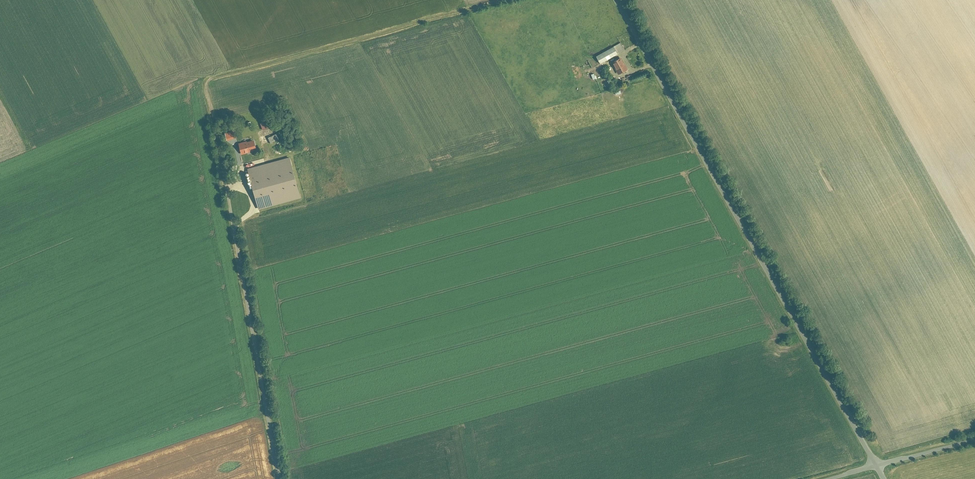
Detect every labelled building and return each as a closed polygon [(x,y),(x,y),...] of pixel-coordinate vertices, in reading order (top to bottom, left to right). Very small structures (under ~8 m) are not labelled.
[(592,58),(596,66),(625,50),(621,43),(592,58)] [(612,64),(617,74),(627,70),(621,59),(612,64)] [(261,124),(263,130),(278,125),(276,119),(261,124)] [(236,142),(240,152),(261,145),(257,134),(236,142)] [(277,134),(268,138),(273,149),(282,145),(277,134)] [(289,140),(285,143),(288,151),(293,149),(289,140)]
